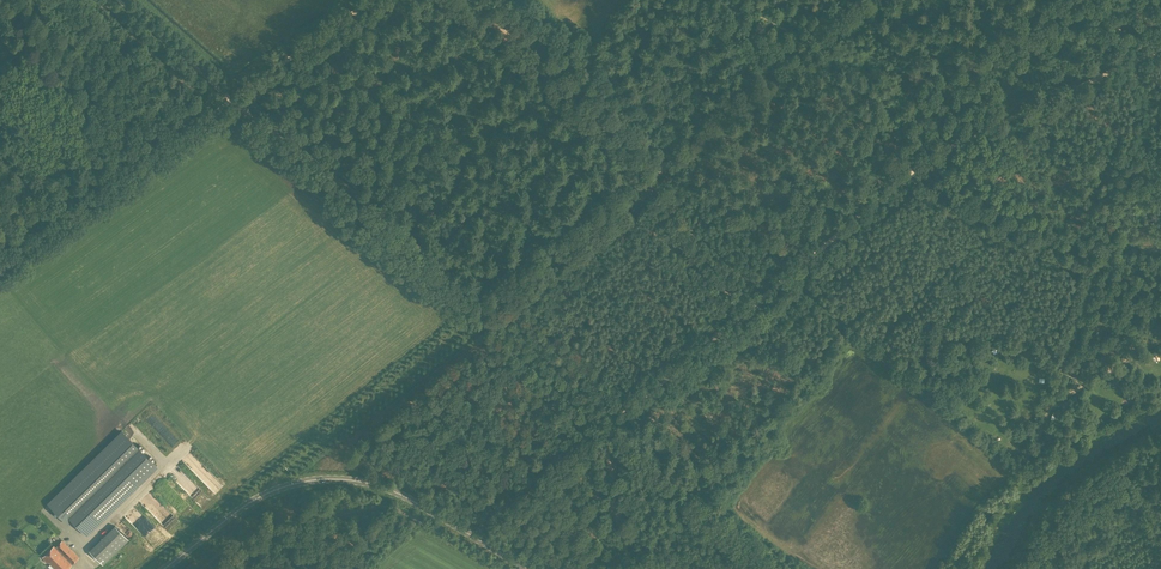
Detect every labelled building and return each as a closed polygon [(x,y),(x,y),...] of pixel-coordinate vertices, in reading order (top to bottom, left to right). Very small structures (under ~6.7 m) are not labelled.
[(68,523),(72,519),(87,534),(156,466),(122,431),(48,503),(68,523)] [(128,539),(115,525),(89,550),(103,564),(128,539)] [(42,557),(45,560),(46,562),(47,561),(55,568),(67,568),(79,557),(62,541),(56,547),(54,546),(42,557)]
